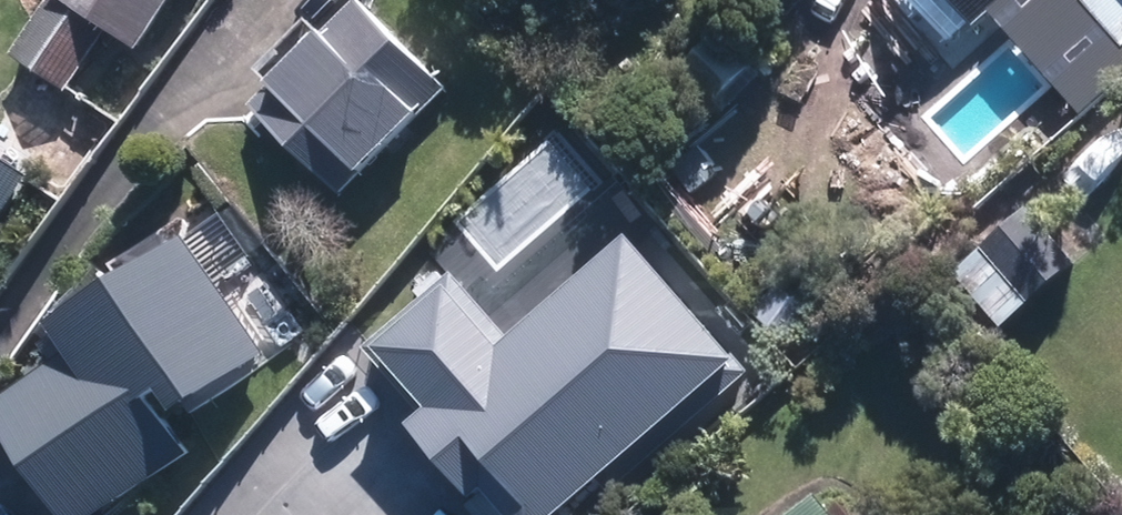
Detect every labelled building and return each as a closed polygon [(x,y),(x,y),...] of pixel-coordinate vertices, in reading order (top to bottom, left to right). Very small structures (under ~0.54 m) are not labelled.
[(20,54),(71,89),(113,26),(146,46),(177,0),(56,0),(20,54)] [(368,0),(366,0),(261,104),(345,189),(367,168),(369,170),(428,110),(427,110),(453,86),(368,0)] [(785,16),(828,66),(873,28),(849,0),(804,0),(785,16)] [(1121,35),(1121,0),(1091,0),(1121,35)] [(728,30),(691,67),(723,102),(762,64),(728,30)] [(36,174),(0,150),(0,228),(36,174)] [(1007,327),(1082,260),(1033,205),(958,271),(1007,327)] [(3,407),(80,514),(105,514),(198,449),(162,398),(175,388),(189,408),(272,351),(191,234),(67,322),(69,326),(45,343),(62,365),(3,407)] [(820,308),(785,281),(766,307),(800,334),(820,308)] [(369,514),(514,514),(589,450),(540,393),(493,433),(442,375),(377,431),(403,461),(357,502),(369,514)] [(831,492),(803,514),(850,514),(831,492)]
